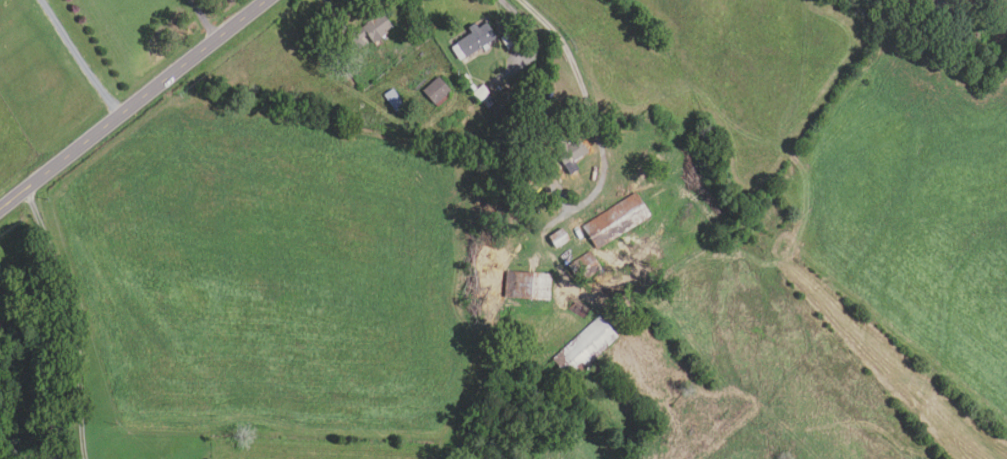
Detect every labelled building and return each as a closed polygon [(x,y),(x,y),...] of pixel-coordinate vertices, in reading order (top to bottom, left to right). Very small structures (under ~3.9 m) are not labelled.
[(350,51),(343,41),(366,24),(365,23),(371,18),(369,16),(378,9),(391,27),(385,31),(387,33),(373,43),(366,34),(361,38),(365,44),(358,49),(356,46),(350,51)] [(460,61),(451,48),(456,44),(456,43),(470,33),(467,28),(474,23),(478,28),(486,23),(495,37),(486,44),(489,48),(485,50),(482,46),(460,61)] [(508,49),(500,38),(511,31),(518,42),(508,49)] [(466,87),(460,79),(465,74),(471,82),(466,87)] [(436,108),(422,92),(437,77),(450,91),(448,93),(450,95),(436,108)] [(472,93),(468,88),(472,84),(476,89),(472,93)] [(490,94),(480,102),(473,93),(483,85),(490,94)] [(393,88),(405,107),(396,114),(383,95),(393,88)] [(483,103),(488,98),(493,105),(488,109),(483,103)] [(571,175),(569,173),(566,175),(562,171),(560,172),(552,161),(556,158),(552,154),(557,150),(550,140),(560,133),(568,145),(578,138),(588,151),(573,162),(579,169),(571,175)] [(597,250),(583,227),(636,193),(651,216),(597,250)] [(555,249),(547,237),(562,228),(569,240),(555,249)] [(578,283),(568,266),(590,252),(600,268),(578,283)] [(550,301),(504,298),(505,273),(551,275),(550,301)] [(584,317),(565,306),(570,298),(589,308),(584,317)] [(571,380),(552,360),(599,316),(618,337),(571,380)]
